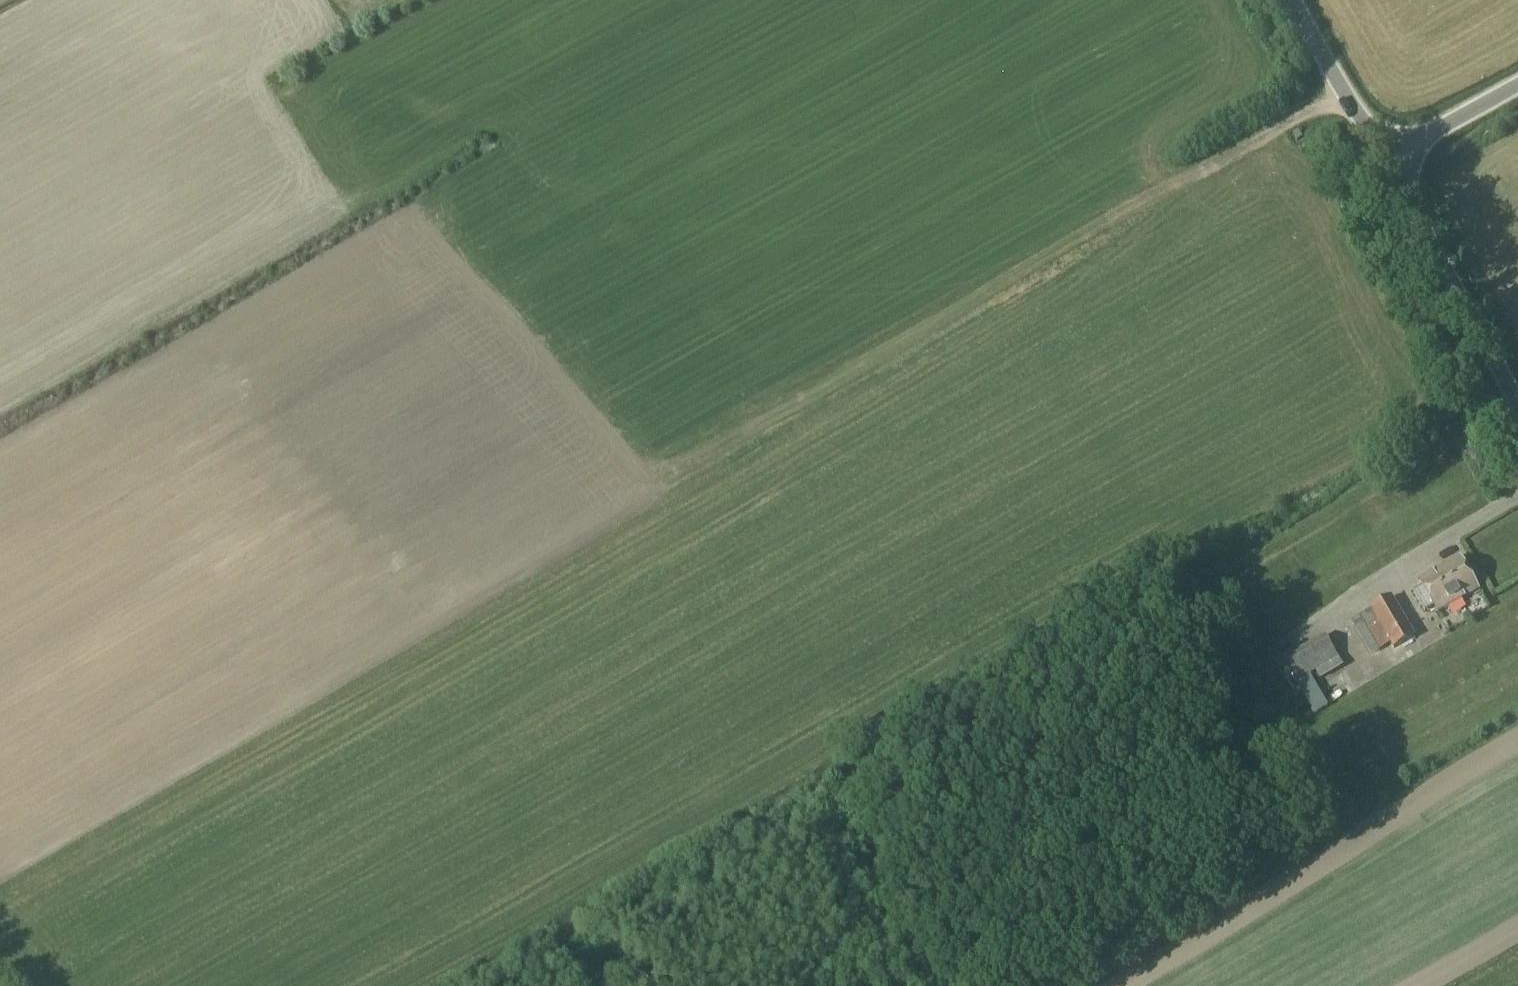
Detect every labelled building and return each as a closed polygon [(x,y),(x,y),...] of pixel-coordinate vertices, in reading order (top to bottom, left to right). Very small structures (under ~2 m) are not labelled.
[(1426,611),(1435,605),(1439,612),(1478,589),(1460,557),(1420,581),(1424,587),(1415,593),(1426,611)] [(1352,621),(1372,655),(1390,643),(1394,650),(1416,636),(1392,596),(1370,609),(1370,610),(1352,621)] [(1343,666),(1326,634),(1285,659),(1298,681),(1329,662),(1334,671),(1343,666)]
